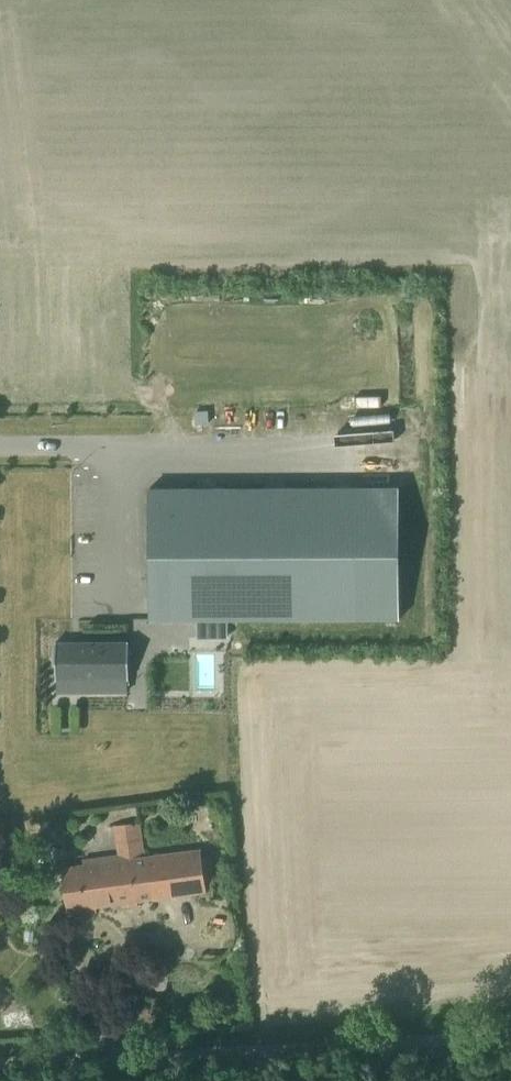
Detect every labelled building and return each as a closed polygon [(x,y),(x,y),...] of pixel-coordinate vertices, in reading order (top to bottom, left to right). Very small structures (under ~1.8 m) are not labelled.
[(150,487),(151,619),(400,618),(400,486),(150,487)] [(81,678),(81,691),(128,690),(128,677),(129,677),(129,641),(55,642),(56,678),(57,678),(57,691),(58,691),(58,678),(81,678)] [(119,860),(113,861),(62,868),(67,908),(207,890),(201,849),(144,857),(139,819),(114,823),(119,860)] [(124,964),(117,991),(140,997),(146,970),(124,964)]
